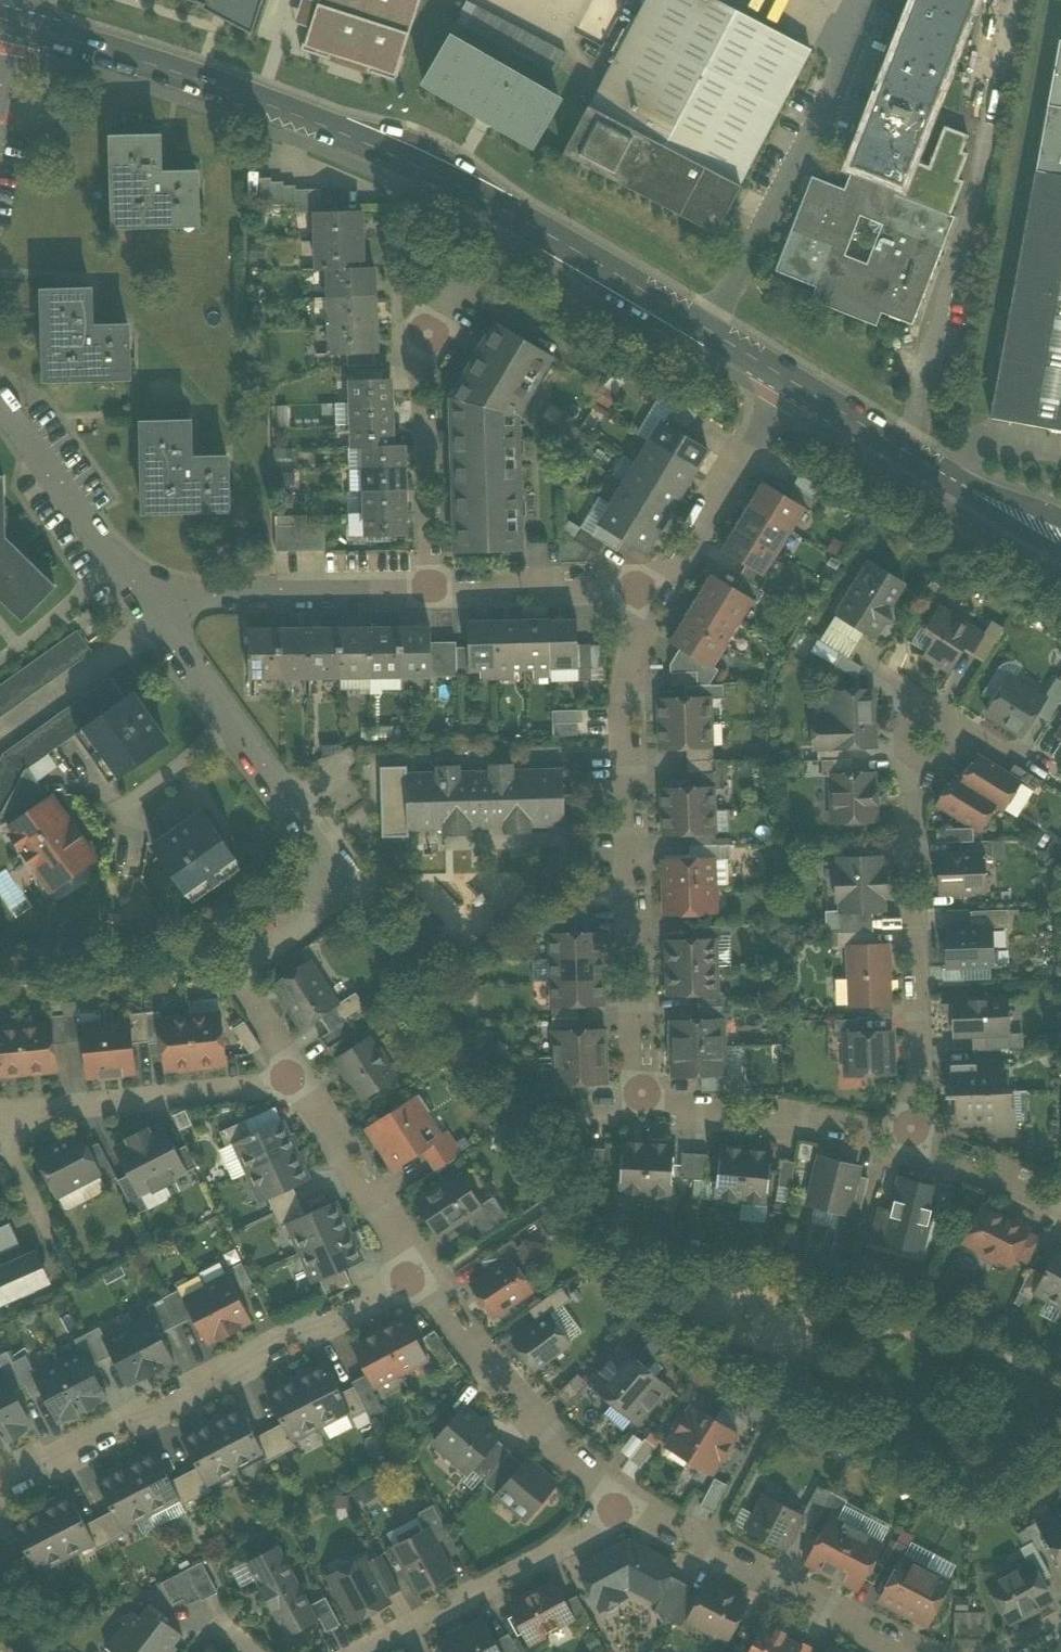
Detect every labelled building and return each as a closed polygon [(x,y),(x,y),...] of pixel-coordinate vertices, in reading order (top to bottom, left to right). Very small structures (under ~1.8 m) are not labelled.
[(204,5),(252,21),(258,0),(188,0),(204,5)] [(252,21),(204,5),(203,9),(252,34),(264,0),(258,0),(252,21)] [(321,4),(313,28),(309,26),(301,50),(330,59),(333,52),(370,64),(367,72),(396,81),(404,57),(400,56),(418,0),(310,0),(321,4)] [(725,5),(715,0),(648,0),(591,107),(740,186),(811,51),(725,5)] [(902,186),(912,161),(974,0),(917,0),(852,166),(861,169),(900,185),(902,186)] [(566,53),(555,47),(544,41),(533,35),(522,30),(511,24),(500,18),(489,12),(478,7),(467,1),(456,22),(467,28),(478,34),(489,39),(500,45),(511,51),(522,57),(533,62),(544,68),(555,74),(566,53)] [(508,70),(451,37),(423,84),(533,147),(560,100),(516,75),(515,77),(507,72),(508,70)] [(1060,40),(991,418),(1060,430),(1060,40)] [(741,187),(740,186),(591,107),(589,106),(564,154),(716,234),(741,187)] [(902,186),(900,185),(896,194),(951,216),(964,182),(958,180),(968,155),(962,153),(969,136),(945,127),(929,167),(912,161),(902,186)] [(113,194),(114,227),(198,225),(197,173),(161,173),(160,137),(117,137),(119,194),(113,194)] [(955,218),(951,216),(896,194),(900,185),(861,169),(852,193),(812,177),(776,271),(817,288),(812,300),(876,326),(881,313),(912,326),(955,218)] [(261,202),(273,201),(272,183),(272,178),(260,179),(261,201),(261,202)] [(284,182),(272,183),(273,201),(273,205),(273,206),(285,205),(284,187),(284,182)] [(296,186),(284,187),(285,205),(285,209),(297,209),(296,190),(296,186)] [(308,190),(296,190),(297,209),(297,213),(309,213),(308,190)] [(320,190),(308,190),(309,213),(315,213),(321,212),(320,190)] [(315,213),(316,241),(363,240),(362,211),(321,212),(315,213)] [(317,270),(328,270),(364,268),(363,240),(316,241),(317,270)] [(328,270),(329,298),(376,296),(375,267),(364,268),(328,270)] [(44,347),(45,380),(130,378),(128,326),(92,327),(91,290),(48,291),(50,347),(44,347)] [(329,298),(330,326),(377,324),(376,296),(329,298)] [(453,447),(456,552),(521,550),(521,548),(516,548),(515,538),(521,538),(520,499),(514,499),(514,490),(520,489),(519,486),(514,486),(514,477),(519,477),(518,438),(512,438),(512,428),(518,428),(518,425),(511,425),(511,414),(515,408),(520,410),(521,408),(516,405),(521,396),(526,399),(546,366),(541,363),(546,354),(551,357),(552,356),(496,322),(452,397),(453,447)] [(377,353),(377,324),(330,326),(331,355),(347,354),(375,353),(377,353)] [(375,353),(347,354),(348,367),(376,366),(375,353)] [(541,363),(546,366),(551,357),(546,354),(541,363)] [(352,380),(352,403),(391,402),(391,379),(352,380)] [(948,402),(961,405),(963,389),(951,387),(948,402)] [(516,405),(521,408),(526,399),(521,396),(516,405)] [(677,399),(670,411),(693,425),(700,413),(677,399)] [(352,403),(353,425),(392,424),(391,402),(352,403)] [(336,425),(353,425),(352,403),(336,403),(336,425)] [(511,425),(518,425),(517,414),(520,410),(515,408),(511,414),(511,425)] [(687,436),(693,425),(670,411),(663,421),(687,436)] [(663,421),(650,443),(695,470),(696,469),(690,466),(695,458),(700,461),(708,449),(687,436),(663,421)] [(143,479),(144,512),(229,510),(228,457),(191,459),(190,422),(148,423),(149,479),(143,479)] [(353,448),(365,448),(365,446),(393,446),(392,424),(353,425),(353,448)] [(650,443),(638,463),(683,490),(677,486),(682,478),(688,482),(695,470),(650,443)] [(365,448),(365,469),(404,468),(403,446),(393,446),(365,446),(365,448)] [(690,466),(696,469),(700,461),(695,458),(690,466)] [(638,463),(625,484),(670,511),(671,510),(665,507),(670,499),(676,502),(683,490),(638,463)] [(365,469),(366,491),(405,490),(404,468),(365,469)] [(791,484),(793,485),(814,498),(815,498),(822,487),(798,473),(791,484)] [(23,619),(55,586),(5,537),(4,477),(0,477),(0,596),(23,619)] [(677,486),(683,490),(688,482),(682,478),(677,486)] [(764,482),(750,505),(790,530),(804,507),(787,496),(764,482)] [(625,484),(613,504),(658,531),(653,528),(658,520),(663,523),(670,511),(625,484)] [(807,509),(814,498),(793,485),(787,496),(804,507),(807,509)] [(366,491),(366,513),(406,512),(405,490),(366,491)] [(665,507),(671,510),(676,502),(670,499),(665,507)] [(651,543),(658,531),(613,504),(600,525),(624,540),(639,549),(645,540),(651,543)] [(750,505),(736,528),(777,552),(790,530),(750,505)] [(406,535),(406,512),(366,513),(367,536),(406,535)] [(653,528),(658,531),(663,523),(658,520),(653,528)] [(300,525),(288,526),(289,552),(301,551),(300,525)] [(312,525),(300,525),(301,551),(313,551),(312,525)] [(325,525),(312,525),(313,551),(326,551),(325,525)] [(607,544),(618,551),(624,540),(600,525),(594,536),(607,544)] [(276,552),(289,552),(288,526),(276,526),(276,552)] [(763,575),(777,552),(736,528),(722,550),(744,564),(763,575)] [(593,550),(600,555),(607,544),(594,536),(583,529),(577,540),(593,550)] [(560,530),(561,563),(586,562),(593,550),(577,540),(560,530)] [(645,540),(639,549),(645,553),(651,543),(645,540)] [(737,575),(742,577),(756,586),(763,575),(744,564),(737,575)] [(862,629),(874,636),(884,621),(891,620),(888,606),(902,584),(870,564),(839,614),(851,622),(853,631),(862,629)] [(712,575),(698,597),(739,622),(753,599),(735,588),(712,575)] [(763,590),(756,586),(742,577),(735,588),(753,599),(756,601),(763,590)] [(698,597),(685,620),(725,644),(739,622),(698,597)] [(924,655),(949,671),(965,646),(978,643),(983,635),(938,607),(925,629),(936,636),(924,655)] [(818,639),(845,656),(862,629),(853,631),(851,622),(839,614),(835,612),(818,639)] [(577,619),(550,620),(551,668),(578,667),(578,644),(577,619)] [(524,669),(551,668),(550,620),(523,621),(524,669)] [(712,666),(725,644),(685,620),(671,642),(680,648),(711,667),(712,666)] [(471,670),(498,670),(496,621),(469,622),(470,647),(470,670),(471,670)] [(498,670),(524,669),(523,621),(496,621),(498,670)] [(431,627),(400,628),(401,672),(419,672),(419,676),(432,676),(431,642),(431,627)] [(323,673),(341,673),(340,628),(310,629),(310,677),(323,677),(323,673)] [(359,677),(371,677),(370,628),(340,628),(341,673),(359,673),(359,677)] [(383,672),(401,672),(400,628),(370,628),(371,677),(383,677),(383,672)] [(262,674),(280,673),(280,629),(249,630),(249,678),(262,678),(262,674)] [(298,678),(310,677),(310,629),(280,629),(280,673),(298,673),(298,678)] [(93,652),(78,631),(0,685),(0,718),(93,652)] [(458,676),(458,673),(457,647),(457,642),(431,642),(432,676),(458,676)] [(949,671),(969,684),(990,651),(978,643),(965,646),(949,671)] [(592,680),(591,669),(591,645),(591,644),(578,644),(578,667),(579,680),(592,680)] [(603,645),(591,645),(591,669),(603,669),(603,645)] [(470,647),(457,647),(458,673),(472,673),(471,670),(470,670),(470,647)] [(671,686),(684,685),(709,684),(719,669),(712,666),(711,667),(680,648),(670,664),(671,673),(671,686)] [(834,665),(856,678),(863,668),(841,654),(834,665)] [(579,680),(578,667),(551,668),(551,681),(579,680)] [(591,669),(592,680),(604,680),(604,668),(603,669),(591,669)] [(988,714),(1021,735),(1034,715),(1044,698),(1011,677),(988,714)] [(1,815),(11,828),(50,801),(38,783),(28,769),(48,755),(82,730),(126,699),(111,678),(4,754),(0,762),(0,817),(1,815)] [(1047,723),(1060,701),(1060,685),(1055,681),(1044,698),(1034,715),(1047,723)] [(710,684),(709,684),(684,685),(684,698),(711,697),(710,684)] [(815,721),(816,747),(817,747),(843,746),(874,745),(872,692),(833,694),(834,720),(815,721)] [(82,730),(116,779),(166,743),(132,695),(126,699),(82,730)] [(659,699),(659,724),(712,722),(711,697),(684,698),(659,699)] [(552,711),(552,724),(578,723),(583,723),(582,710),(552,711)] [(713,746),(712,722),(659,724),(660,748),(687,747),(713,746)] [(579,736),(578,723),(552,724),(553,736),(579,736)] [(687,747),(687,760),(713,759),(713,746),(687,747)] [(817,760),(822,760),(843,759),(843,746),(817,747),(817,760)] [(59,768),(48,755),(28,769),(38,783),(59,768)] [(978,756),(962,782),(997,804),(996,805),(1004,810),(1020,783),(1007,775),(978,756)] [(687,760),(688,773),(713,772),(713,759),(687,760)] [(714,787),(714,789),(725,788),(723,759),(713,759),(713,772),(714,787)] [(852,759),(843,759),(822,760),(823,776),(831,775),(853,774),(852,759)] [(1020,783),(1032,790),(1040,778),(1015,762),(1007,775),(1020,783)] [(435,772),(407,773),(406,773),(408,830),(409,830),(445,829),(445,835),(471,834),(471,828),(505,827),(505,833),(531,833),(531,827),(564,826),(563,768),(514,770),(514,763),(489,764),(489,775),(480,775),(479,771),(461,771),(460,765),(435,765),(435,772)] [(409,836),(409,830),(408,830),(406,773),(407,773),(407,766),(381,767),(383,837),(409,836)] [(714,787),(713,772),(688,773),(689,788),(714,787)] [(848,823),(851,826),(858,826),(861,822),(861,821),(876,821),(876,804),(878,804),(878,790),(875,790),(875,773),(853,774),(831,775),(833,822),(848,822),(848,823)] [(980,830),(996,805),(997,804),(962,782),(955,777),(938,804),(980,830)] [(662,789),(663,812),(715,810),(714,789),(714,787),(689,788),(662,789)] [(25,852),(51,888),(82,865),(94,858),(79,837),(80,837),(80,833),(77,829),(73,828),(69,831),(64,823),(67,821),(52,799),(50,801),(11,828),(9,830),(25,852)] [(716,832),(715,810),(663,812),(663,834),(690,833),(716,832)] [(154,847),(190,897),(238,862),(202,812),(154,847)] [(958,828),(958,842),(971,841),(970,827),(958,828)] [(935,828),(935,843),(958,842),(958,828),(935,828)] [(690,833),(690,846),(716,845),(716,832),(690,833)] [(958,842),(959,855),(993,853),(992,841),(971,841),(958,842)] [(960,892),(963,895),(971,895),(973,891),(984,891),(983,861),(993,860),(993,853),(959,855),(939,855),(940,893),(960,892)] [(883,894),(884,893),(881,889),(880,883),(881,878),(883,874),(882,873),(881,858),(840,859),(841,873),(837,874),(838,897),(841,897),(842,911),(870,910),(883,909),(882,894),(883,893),(883,894)] [(665,861),(665,887),(714,886),(713,859),(665,861)] [(715,912),(714,886),(665,887),(666,913),(715,912)] [(970,911),(971,928),(990,927),(1009,927),(1008,909),(970,911)] [(831,933),(839,933),(871,932),(870,910),(842,911),(830,911),(831,933)] [(575,934),(575,921),(561,921),(549,922),(549,935),(575,934)] [(715,939),(715,940),(721,940),(721,926),(695,927),(695,939),(715,939)] [(947,954),(948,967),(997,965),(997,950),(991,950),(990,927),(971,928),(946,929),(947,942),(942,942),(943,954),(947,954)] [(873,932),(871,932),(839,933),(839,947),(848,947),(848,946),(874,945),(873,932)] [(549,935),(550,959),(602,957),(602,933),(575,934),(549,935)] [(667,940),(668,968),(716,966),(715,940),(715,939),(695,939),(667,940)] [(848,947),(850,1006),(874,1005),(890,1005),(888,944),(874,945),(848,946),(848,947)] [(550,959),(551,981),(603,979),(602,957),(550,959)] [(274,985),(302,1028),(320,1016),(337,1004),(325,986),(323,987),(308,964),(274,985)] [(717,992),(716,966),(668,968),(669,995),(697,994),(717,993),(717,992)] [(604,1004),(603,979),(551,981),(552,1006),(578,1005),(604,1004)] [(352,995),(363,1011),(366,1008),(356,992),(352,995)] [(698,1007),(724,1006),(723,992),(717,992),(717,993),(697,994),(698,1007)] [(954,1024),(954,1036),(980,1035),(1001,1034),(1003,1034),(1003,1027),(1002,1027),(1001,1017),(1007,1012),(1007,999),(965,1001),(965,993),(944,994),(944,1006),(947,1009),(958,1008),(959,1018),(954,1024)] [(320,1016),(330,1032),(347,1021),(350,1019),(363,1011),(352,995),(337,1004),(320,1016)] [(874,1005),(875,1018),(898,1018),(897,1004),(890,1005),(874,1005)] [(552,1006),(552,1019),(578,1018),(578,1005),(552,1006)] [(730,1006),(724,1006),(698,1007),(699,1020),(723,1019),(730,1019),(730,1006)] [(159,1011),(146,1012),(149,1042),(162,1040),(160,1020),(159,1011)] [(132,1043),(149,1042),(146,1012),(129,1014),(130,1020),(132,1043)] [(221,1014),(190,1017),(195,1067),(226,1063),(221,1014)] [(67,1043),(67,1042),(64,1018),(64,1015),(50,1016),(51,1024),(52,1024),(54,1044),(67,1043)] [(77,1017),(64,1018),(67,1042),(79,1041),(77,1017)] [(165,1070),(195,1067),(190,1017),(160,1020),(162,1040),(165,1070)] [(579,1031),(578,1018),(552,1019),(553,1032),(579,1031)] [(347,1021),(355,1034),(359,1031),(350,1019),(347,1021)] [(671,1041),(671,1048),(724,1046),(723,1019),(699,1020),(671,1021),(672,1040),(671,1041)] [(834,1020),(834,1033),(846,1033),(864,1032),(864,1019),(834,1020)] [(130,1020),(106,1023),(111,1075),(135,1073),(132,1043),(130,1020)] [(234,1028),(250,1054),(261,1047),(244,1021),(234,1028)] [(355,1034),(347,1021),(330,1032),(319,1039),(328,1051),(355,1034)] [(87,1078),(111,1075),(106,1023),(82,1025),(87,1078)] [(51,1024),(21,1027),(26,1073),(56,1069),(54,1044),(52,1024),(51,1024)] [(26,1073),(21,1027),(0,1029),(0,1075),(26,1073)] [(553,1032),(554,1056),(606,1054),(605,1030),(579,1031),(553,1032)] [(846,1050),(847,1076),(893,1075),(891,1031),(864,1032),(846,1033),(846,1035),(850,1035),(851,1050),(846,1050)] [(1001,1034),(1001,1049),(1020,1048),(1020,1033),(1008,1033),(1003,1034),(1001,1034)] [(980,1035),(980,1049),(1001,1049),(1001,1034),(980,1035)] [(337,1058),(363,1098),(389,1082),(380,1068),(385,1064),(368,1038),(337,1058)] [(725,1074),(724,1046),(671,1048),(671,1054),(673,1056),(673,1076),(701,1075),(725,1074)] [(1001,1049),(980,1049),(974,1050),(974,1063),(999,1062),(1001,1062),(1001,1049)] [(607,1083),(606,1054),(554,1056),(555,1084),(570,1084),(607,1083)] [(948,1094),(956,1094),(1000,1092),(999,1062),(974,1063),(947,1063),(948,1094)] [(395,1078),(385,1064),(380,1068),(389,1082),(395,1078)] [(701,1075),(701,1092),(735,1091),(734,1074),(725,1074),(701,1075)] [(531,1085),(531,1098),(570,1097),(570,1084),(555,1084),(531,1085)] [(1017,1088),(1016,1119),(1026,1119),(1027,1088),(1017,1088)] [(1013,1091),(1000,1092),(956,1094),(957,1124),(986,1123),(1014,1121),(1013,1091)] [(387,1150),(398,1166),(423,1149),(436,1142),(435,1140),(420,1118),(426,1114),(415,1098),(368,1128),(379,1145),(383,1142),(388,1149),(387,1150)] [(440,1137),(426,1114),(420,1118),(435,1140),(440,1137)] [(220,1132),(227,1147),(235,1143),(235,1142),(251,1134),(245,1120),(220,1132)] [(283,1120),(277,1123),(280,1131),(286,1128),(283,1120)] [(986,1123),(987,1136),(1014,1135),(1014,1121),(986,1123)] [(235,1142),(235,1143),(248,1171),(296,1150),(295,1147),(299,1145),(293,1132),(289,1134),(286,1128),(280,1131),(277,1123),(251,1134),(235,1142)] [(147,1128),(140,1132),(166,1184),(175,1180),(174,1177),(186,1171),(175,1151),(162,1124),(149,1131),(147,1128)] [(153,1191),(166,1184),(140,1132),(128,1138),(129,1141),(116,1148),(130,1174),(140,1194),(141,1194),(152,1188),(153,1191)] [(37,1155),(56,1191),(71,1183),(73,1187),(99,1174),(100,1173),(87,1148),(79,1133),(37,1155)] [(423,1149),(437,1169),(461,1154),(447,1133),(440,1137),(435,1140),(436,1142),(423,1149)] [(643,1194),(645,1194),(648,1142),(622,1141),(619,1193),(628,1194),(630,1196),(640,1197),(643,1194)] [(99,1174),(104,1184),(117,1177),(99,1142),(87,1148),(100,1173),(99,1174)] [(394,1169),(398,1166),(387,1150),(388,1149),(383,1142),(379,1145),(394,1169)] [(674,1144),(648,1142),(645,1194),(648,1194),(650,1197),(660,1198),(662,1195),(671,1196),(674,1144)] [(233,1178),(248,1171),(235,1143),(227,1147),(220,1150),(233,1178)] [(186,1171),(186,1172),(198,1166),(187,1145),(175,1151),(186,1171)] [(738,1200),(741,1201),(746,1149),(720,1146),(715,1198),(723,1199),(726,1202),(735,1203),(738,1200)] [(577,1165),(590,1166),(591,1148),(578,1147),(577,1165)] [(589,1174),(603,1175),(604,1149),(591,1148),(590,1166),(589,1174)] [(772,1151),(746,1149),(741,1201),(743,1201),(746,1204),(755,1205),(758,1202),(767,1203),(772,1151)] [(293,1187),(304,1182),(300,1174),(306,1171),(303,1165),(307,1164),(301,1151),(297,1152),(296,1150),(248,1171),(262,1201),(268,1198),(293,1187)] [(681,1179),(694,1179),(695,1153),(682,1153),(681,1179)] [(708,1154),(695,1153),(694,1179),(707,1180),(708,1154)] [(809,1203),(847,1213),(849,1206),(856,1175),(858,1167),(820,1158),(809,1203)] [(778,1186),(791,1188),(795,1162),(782,1160),(778,1186)] [(310,1179),(306,1171),(300,1174),(304,1182),(310,1179)] [(71,1183),(56,1191),(64,1207),(69,1209),(107,1189),(104,1184),(99,1174),(73,1187),(71,1183)] [(118,1180),(136,1215),(149,1208),(141,1194),(140,1194),(130,1174),(118,1180)] [(459,1174),(453,1177),(461,1189),(471,1191),(459,1174)] [(849,1206),(861,1209),(868,1178),(856,1175),(849,1206)] [(416,1202),(430,1223),(440,1225),(444,1231),(469,1214),(481,1206),(480,1205),(471,1191),(461,1189),(453,1177),(416,1202)] [(891,1211),(889,1217),(928,1226),(934,1203),(932,1203),(936,1187),(899,1178),(891,1211)] [(268,1198),(275,1212),(299,1201),(293,1187),(268,1198)] [(469,1214),(484,1236),(509,1219),(494,1196),(480,1205),(481,1206),(469,1214)] [(305,1214),(299,1201),(275,1212),(281,1227),(288,1223),(288,1222),(305,1214)] [(336,1201),(330,1203),(333,1211),(339,1208),(336,1201)] [(342,1215),(339,1208),(333,1211),(330,1203),(305,1214),(288,1222),(288,1223),(301,1252),(349,1230),(348,1228),(352,1226),(346,1213),(342,1215)] [(873,1229),(885,1232),(889,1217),(891,1211),(878,1207),(873,1229)] [(998,1260),(1008,1265),(1011,1264),(1015,1256),(1027,1232),(1028,1231),(1027,1228),(1022,1225),(1019,1226),(1007,1220),(1006,1217),(987,1208),(980,1210),(976,1219),(978,1227),(976,1228),(969,1243),(970,1246),(981,1251),(983,1257),(992,1262),(998,1260)] [(891,1243),(904,1246),(906,1239),(923,1243),(928,1226),(889,1217),(885,1232),(873,1229),(869,1244),(890,1249),(891,1243)] [(546,1218),(546,1231),(562,1231),(562,1218),(546,1218)] [(21,1246),(10,1222),(0,1227),(0,1255),(21,1246)] [(438,1235),(444,1231),(440,1225),(430,1223),(438,1235)] [(345,1268),(357,1263),(353,1255),(359,1252),(356,1246),(360,1244),(354,1231),(350,1233),(349,1230),(301,1252),(315,1282),(320,1279),(345,1268)] [(1015,1256),(1027,1262),(1036,1244),(1039,1245),(1042,1239),(1027,1232),(1015,1256)] [(481,1261),(489,1273),(511,1258),(512,1259),(522,1253),(518,1247),(513,1239),(481,1261)] [(922,1251),(923,1243),(906,1239),(904,1246),(922,1251)] [(522,1253),(512,1259),(520,1272),(530,1265),(541,1267),(546,1246),(525,1242),(518,1247),(522,1253)] [(19,1261),(14,1250),(0,1256),(0,1270),(19,1261)] [(1056,1251),(1043,1275),(1034,1292),(1060,1307),(1060,1254),(1056,1251)] [(363,1260),(359,1252),(353,1255),(357,1263),(363,1260)] [(2,1300),(22,1291),(23,1294),(34,1290),(33,1287),(46,1281),(45,1277),(47,1273),(42,1271),(35,1255),(0,1270),(0,1295),(2,1300)] [(518,1280),(520,1272),(512,1259),(511,1258),(489,1273),(472,1285),(492,1316),(526,1293),(518,1280)] [(230,1268),(242,1289),(253,1284),(249,1276),(242,1262),(230,1268)] [(200,1275),(205,1286),(227,1275),(223,1266),(218,1265),(200,1275)] [(320,1279),(326,1293),(351,1282),(345,1268),(320,1279)] [(1019,1292),(1031,1298),(1034,1292),(1043,1275),(1032,1269),(1019,1292)] [(205,1286),(200,1275),(188,1281),(186,1277),(175,1283),(179,1290),(183,1298),(205,1286)] [(228,1275),(227,1275),(205,1286),(230,1334),(242,1329),(241,1327),(252,1321),(228,1275)] [(219,1340),(230,1334),(205,1286),(183,1298),(192,1317),(207,1345),(218,1339),(219,1340)] [(530,1310),(539,1322),(550,1315),(563,1305),(570,1300),(561,1287),(530,1310)] [(179,1290),(163,1299),(177,1325),(192,1317),(183,1298),(179,1290)] [(161,1333),(177,1325),(163,1299),(147,1307),(151,1314),(161,1333)] [(563,1305),(550,1315),(569,1341),(582,1331),(563,1305)] [(128,1326),(153,1374),(159,1371),(158,1370),(175,1361),(161,1333),(151,1314),(128,1326)] [(570,1343),(569,1341),(550,1315),(539,1322),(513,1342),(533,1370),(570,1343)] [(406,1317),(379,1331),(401,1373),(428,1359),(406,1317)] [(129,1385),(139,1379),(146,1376),(147,1377),(153,1374),(128,1326),(105,1337),(105,1338),(113,1354),(129,1385)] [(100,1327),(87,1333),(102,1361),(113,1354),(105,1338),(105,1337),(100,1327)] [(375,1387),(401,1373),(379,1331),(373,1334),(374,1337),(354,1347),(375,1387)] [(424,1338),(446,1370),(457,1363),(434,1331),(424,1338)] [(102,1361),(87,1333),(75,1340),(81,1351),(82,1351),(90,1367),(102,1361)] [(589,1383),(612,1404),(645,1366),(621,1345),(589,1383)] [(3,1372),(14,1392),(26,1386),(13,1362),(8,1351),(0,1355),(0,1365),(3,1372)] [(82,1409),(88,1407),(89,1409),(100,1400),(105,1397),(90,1367),(82,1351),(81,1351),(58,1363),(82,1409)] [(26,1355),(13,1362),(26,1386),(31,1397),(43,1390),(35,1375),(36,1375),(26,1355)] [(59,1421),(64,1418),(78,1415),(77,1412),(82,1409),(58,1363),(36,1375),(35,1375),(43,1390),(59,1421)] [(299,1377),(296,1379),(320,1426),(348,1411),(349,1410),(340,1393),(325,1364),(311,1371),(309,1367),(297,1373),(299,1377)] [(669,1387),(645,1366),(612,1404),(636,1424),(669,1387)] [(14,1435),(26,1429),(31,1426),(14,1392),(3,1372),(0,1374),(0,1422),(8,1438),(14,1435)] [(557,1393),(570,1404),(589,1383),(577,1373),(557,1393)] [(352,1382),(354,1386),(366,1411),(370,1416),(383,1410),(365,1375),(352,1382)] [(292,1440),(320,1426),(296,1379),(294,1380),(291,1376),(279,1383),(281,1387),(267,1394),(282,1423),(291,1440),(292,1440)] [(352,1418),(366,1411),(354,1386),(340,1393),(349,1410),(348,1411),(352,1418)] [(665,1447),(688,1461),(715,1418),(692,1404),(684,1416),(683,1415),(674,1429),(676,1430),(665,1447)] [(214,1421),(211,1423),(236,1469),(263,1455),(265,1454),(256,1437),(240,1408),(227,1415),(225,1411),(212,1417),(214,1421)] [(435,1443),(468,1471),(471,1468),(496,1438),(498,1436),(465,1408),(435,1443)] [(738,1433),(715,1418),(688,1461),(712,1475),(722,1458),(723,1459),(732,1445),(731,1444),(738,1433)] [(208,1484),(236,1469),(211,1423),(209,1424),(207,1420),(194,1427),(196,1430),(182,1437),(198,1467),(207,1484),(208,1484)] [(3,1441),(8,1438),(0,1422),(0,1442),(3,1441)] [(282,1423),(269,1430),(282,1454),(296,1447),(292,1440),(291,1440),(282,1423)] [(15,1438),(26,1429),(14,1435),(15,1438)] [(267,1462),(282,1454),(269,1430),(256,1437),(265,1454),(263,1455),(267,1462)] [(471,1468),(486,1481),(509,1453),(511,1451),(496,1438),(471,1468)] [(629,1459),(640,1468),(656,1447),(645,1438),(629,1459)] [(129,1465),(127,1466),(151,1513),(179,1499),(180,1498),(171,1481),(155,1451),(142,1459),(140,1455),(127,1461),(129,1465)] [(522,1464),(509,1453),(486,1481),(484,1483),(497,1494),(522,1464)] [(497,1494),(527,1519),(556,1484),(527,1459),(522,1464),(497,1494)] [(123,1527),(151,1513),(127,1466),(124,1468),(122,1464),(109,1470),(111,1474),(98,1481),(113,1511),(122,1528),(123,1527)] [(198,1467),(184,1474),(197,1498),(211,1491),(208,1484),(207,1484),(198,1467)] [(182,1506),(197,1498),(184,1474),(171,1481),(180,1498),(179,1499),(182,1506)] [(700,1506),(713,1512),(727,1484),(715,1478),(700,1506)] [(830,1491),(822,1506),(810,1529),(821,1535),(831,1515),(838,1519),(847,1502),(847,1500),(830,1491)] [(745,1529),(784,1550),(796,1528),(803,1514),(802,1514),(764,1494),(745,1529)] [(44,1509),(42,1510),(66,1557),(94,1542),(95,1542),(86,1524),(71,1495),(57,1502),(55,1498),(42,1505),(44,1509)] [(807,1534),(810,1529),(822,1506),(810,1500),(802,1514),(803,1514),(796,1528),(807,1534)] [(847,1502),(838,1519),(856,1529),(865,1512),(847,1502)] [(38,1571),(66,1557),(42,1510),(39,1511),(37,1508),(24,1514),(26,1518),(13,1525),(28,1555),(37,1572),(38,1571)] [(429,1528),(437,1543),(451,1536),(436,1509),(419,1518),(425,1530),(429,1528)] [(113,1511),(99,1517),(112,1542),(126,1534),(123,1527),(122,1528),(113,1511)] [(862,1531),(870,1514),(865,1512),(856,1529),(862,1531)] [(1039,1525),(1050,1545),(1060,1566),(1060,1513),(1039,1525)] [(870,1514),(862,1531),(881,1542),(890,1525),(870,1514)] [(807,1562),(832,1575),(856,1529),(838,1519),(831,1515),(821,1535),(807,1562)] [(98,1549),(112,1542),(99,1517),(86,1524),(95,1542),(94,1542),(98,1549)] [(1032,1541),(1038,1551),(1050,1545),(1039,1525),(1037,1522),(1025,1528),(1032,1541)] [(393,1547),(417,1592),(453,1573),(437,1543),(429,1528),(425,1530),(393,1547)] [(862,1531),(856,1529),(832,1575),(857,1588),(866,1571),(870,1570),(875,1561),(873,1557),(881,1542),(862,1531)] [(883,1566),(895,1572),(903,1557),(908,1547),(896,1541),(883,1566)] [(1020,1548),(1028,1562),(1029,1561),(1040,1581),(1051,1575),(1038,1551),(1032,1541),(1020,1548)] [(597,1601),(602,1609),(617,1601),(621,1591),(621,1589),(629,1585),(633,1577),(658,1590),(660,1591),(668,1574),(673,1565),(657,1557),(658,1556),(657,1553),(652,1550),(648,1551),(631,1543),(630,1544),(628,1543),(617,1550),(616,1548),(598,1558),(598,1559),(581,1569),(587,1582),(586,1582),(596,1602),(597,1601)] [(260,1589),(266,1600),(298,1583),(278,1545),(247,1561),(261,1588),(260,1589)] [(367,1562),(386,1597),(400,1589),(382,1554),(367,1562)] [(14,1562),(27,1586),(41,1578),(38,1571),(37,1572),(28,1555),(14,1562)] [(341,1598),(354,1622),(389,1603),(386,1597),(367,1562),(365,1557),(344,1568),(347,1574),(332,1581),(334,1584),(332,1590),(336,1596),(341,1598)] [(881,1599),(904,1612),(926,1569),(903,1557),(895,1572),(881,1599)] [(1050,1600),(1040,1581),(1029,1561),(1028,1562),(1006,1574),(1005,1572),(1003,1573),(1006,1578),(993,1585),(990,1580),(988,1581),(991,1586),(989,1594),(992,1601),(1000,1603),(1010,1621),(1050,1600)] [(202,1562),(187,1570),(201,1598),(203,1601),(218,1593),(202,1562)] [(347,1574),(344,1568),(329,1576),(332,1581),(347,1574)] [(949,1581),(926,1569),(904,1612),(927,1624),(949,1581)] [(187,1606),(201,1598),(187,1570),(181,1572),(162,1582),(173,1604),(184,1599),(187,1606)] [(1003,1573),(990,1580),(993,1585),(1006,1578),(1003,1573)] [(655,1610),(673,1620),(687,1593),(691,1586),(668,1574),(660,1591),(658,1590),(654,1598),(660,1601),(655,1610)] [(310,1605),(298,1583),(266,1600),(271,1611),(273,1610),(287,1637),(318,1620),(317,1619),(310,1605)] [(523,1630),(530,1644),(545,1637),(543,1634),(570,1619),(571,1619),(563,1604),(566,1602),(566,1601),(559,1587),(555,1589),(551,1583),(512,1603),(525,1628),(523,1630)] [(710,1633),(720,1638),(725,1637),(728,1638),(746,1603),(707,1583),(699,1599),(689,1618),(696,1621),(709,1628),(710,1633)] [(699,1599),(687,1593),(673,1620),(673,1621),(691,1630),(696,1621),(689,1618),(699,1599)] [(570,1619),(575,1630),(592,1622),(577,1595),(566,1601),(566,1602),(563,1604),(571,1619),(570,1619)] [(320,1618),(327,1632),(341,1624),(326,1597),(310,1605),(317,1619),(320,1618)] [(183,1635),(168,1623),(167,1623),(159,1617),(162,1613),(150,1604),(140,1616),(133,1611),(118,1619),(124,1624),(106,1647),(113,1651),(169,1651),(183,1635)] [(952,1636),(968,1636),(968,1611),(952,1611),(952,1636)] [(982,1611),(968,1611),(968,1636),(982,1636),(982,1611)] [(446,1651),(500,1651),(494,1641),(483,1619),(440,1642),(446,1651)] [(802,1646),(782,1636),(777,1634),(763,1626),(750,1651),(799,1651),(802,1646)] [(509,1633),(494,1641),(500,1651),(520,1651),(509,1633)] [(815,1649),(803,1644),(802,1646),(799,1651),(813,1651),(815,1649)]
